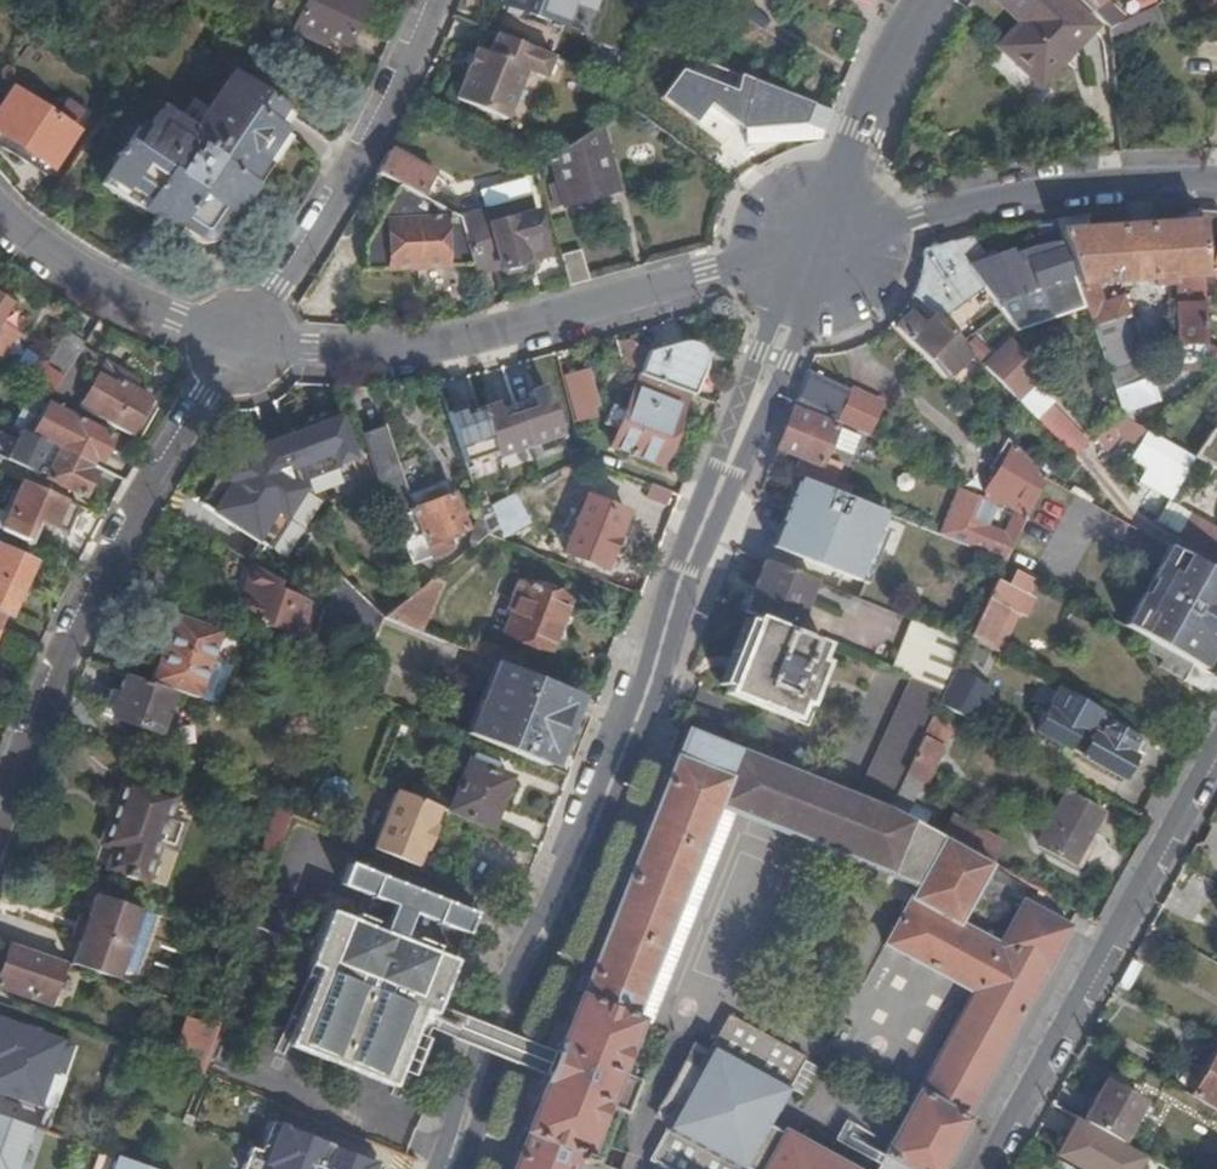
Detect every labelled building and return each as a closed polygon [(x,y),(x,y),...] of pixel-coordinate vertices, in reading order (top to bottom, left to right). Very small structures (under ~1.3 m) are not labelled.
[(303,8),(288,0),(275,0),(268,16),(293,28),(303,8)] [(293,28),(317,39),(321,31),(348,45),(368,3),(362,0),(288,0),(303,8),(293,28)] [(576,0),(511,0),(510,2),(568,24),(576,0)] [(1002,48),(1044,86),(1098,26),(1070,0),(999,0),(1024,23),(1002,48)] [(1111,27),(1127,19),(1108,0),(1082,0),(1089,7),(1095,13),(1111,27)] [(1148,9),(1159,1),(1159,0),(1142,0),(1148,9)] [(1207,22),(1216,17),(1216,0),(1196,0),(1207,22)] [(1111,27),(1113,47),(1164,23),(1156,5),(1148,9),(1127,19),(1111,27)] [(851,45),(860,49),(866,32),(858,29),(851,45)] [(505,55),(513,35),(501,30),(493,50),(505,55)] [(552,52),(513,35),(505,55),(493,50),(480,44),(458,95),(508,116),(526,76),(537,70),(547,75),(556,54),(552,52)] [(196,50),(190,60),(198,64),(203,55),(196,50)] [(734,71),(698,58),(683,99),(731,117),(730,124),(741,129),(748,128),(807,123),(828,130),(836,111),(734,71)] [(121,158),(109,177),(127,189),(130,184),(184,218),(189,211),(198,216),(214,210),(218,202),(226,207),(260,153),(265,156),(283,128),(272,121),(282,106),(273,100),(275,97),(272,95),(270,98),(233,75),(194,132),(162,111),(148,131),(141,127),(123,155),(120,153),(118,156),(121,158)] [(54,167),(58,169),(59,167),(55,164),(64,151),(70,155),(84,135),(78,131),(91,112),(69,97),(57,113),(55,112),(53,114),(16,90),(0,112),(0,131),(22,146),(54,167)] [(292,113),(282,106),(272,121),(283,128),(292,113)] [(620,188),(604,123),(553,156),(560,182),(552,184),(559,207),(620,188)] [(807,123),(748,128),(750,145),(825,139),(828,130),(807,123)] [(127,189),(109,177),(104,184),(146,212),(149,209),(197,240),(204,244),(213,242),(221,238),(233,220),(255,185),(257,187),(291,134),(283,128),(265,156),(260,153),(226,207),(216,223),(212,229),(207,231),(201,230),(184,218),(130,184),(127,189)] [(54,167),(22,146),(17,154),(48,175),(54,167)] [(401,183),(437,202),(445,186),(435,180),(438,174),(393,148),(381,171),(401,183)] [(100,171),(95,179),(101,183),(107,175),(100,171)] [(483,191),(488,209),(535,196),(530,178),(483,191)] [(366,268),(475,262),(462,216),(437,202),(401,183),(360,252),(366,268)] [(488,209),(462,216),(475,262),(477,270),(502,264),(502,266),(505,265),(506,269),(511,272),(526,268),(528,263),(528,258),(527,253),(548,247),(535,196),(488,209)] [(189,211),(184,218),(201,230),(207,231),(212,229),(216,223),(226,207),(218,202),(214,210),(198,216),(189,211)] [(1182,360),(1208,360),(1208,358),(1207,343),(1204,261),(1203,221),(1202,209),(1186,210),(1177,220),(1177,223),(1091,230),(1061,231),(1065,242),(1084,296),(1126,419),(1133,422),(1138,421),(1134,410),(1159,402),(1152,382),(1147,383),(1124,317),(1131,315),(1124,296),(1105,304),(1097,282),(1122,280),(1123,286),(1134,284),(1134,279),(1158,277),(1159,284),(1179,283),(1182,360)] [(1202,209),(1203,221),(1204,261),(1215,264),(1212,273),(1216,274),(1216,210),(1202,209)] [(1059,226),(1061,231),(1091,230),(1091,215),(1057,219),(1059,226)] [(1072,300),(1084,296),(1065,242),(1052,245),(1030,249),(1012,256),(1010,252),(987,260),(972,236),(953,241),(984,283),(997,301),(996,302),(999,307),(1015,295),(1044,285),(1059,280),(1064,296),(1072,300)] [(935,316),(938,319),(984,283),(953,241),(927,249),(926,258),(923,272),(920,284),(915,296),(935,316)] [(527,253),(528,258),(549,252),(548,247),(527,253)] [(584,249),(564,254),(572,284),(592,279),(584,249)] [(12,304),(0,296),(0,357),(2,359),(20,333),(1,320),(12,304)] [(972,354),(938,319),(935,316),(926,326),(908,309),(893,325),(947,378),(972,354)] [(32,380),(53,392),(69,364),(80,346),(64,337),(51,359),(44,355),(32,380)] [(633,340),(617,344),(619,352),(624,368),(641,375),(650,352),(633,340)] [(650,352),(641,375),(690,394),(692,386),(700,389),(709,364),(709,357),(705,351),(699,344),(690,341),(650,352)] [(1011,343),(986,368),(1017,400),(1037,379),(1011,343)] [(1208,358),(1216,363),(1216,349),(1207,343),(1208,358)] [(95,355),(80,346),(69,364),(84,372),(95,355)] [(103,358),(77,405),(131,435),(151,398),(122,381),(127,372),(103,358)] [(563,432),(547,378),(530,383),(523,358),(468,374),(466,369),(437,377),(468,481),(496,473),(490,453),(563,432)] [(69,364),(53,392),(68,401),(84,372),(69,364)] [(577,409),(575,410),(577,419),(598,415),(598,406),(601,405),(591,367),(567,374),(577,409)] [(801,394),(797,402),(841,421),(854,389),(810,371),(801,394)] [(690,394),(641,375),(627,411),(614,406),(606,425),(620,430),(613,447),(661,465),(690,394)] [(1034,383),(1018,401),(1075,454),(1092,436),(1034,383)] [(690,394),(697,396),(700,389),(692,386),(690,394)] [(887,402),(854,389),(841,421),(840,424),(872,440),(887,402)] [(95,458),(101,462),(114,437),(49,403),(33,434),(60,448),(92,464),(95,458)] [(838,427),(795,409),(779,448),(801,457),(794,475),(833,490),(843,465),(825,458),(838,427)] [(240,447),(203,506),(269,546),(305,487),(289,478),(285,469),(301,463),(305,476),(355,458),(340,418),(291,436),(294,444),(285,447),(282,438),(260,446),(253,456),(240,447)] [(1140,442),(1146,430),(1142,427),(1138,425),(1133,422),(1126,419),(1118,425),(1111,431),(1140,442)] [(385,425),(362,435),(381,485),(392,518),(397,531),(403,546),(407,556),(410,565),(447,551),(450,543),(447,534),(465,528),(446,478),(408,492),(385,425)] [(1008,439),(1001,433),(993,441),(1002,449),(1008,439)] [(1111,439),(1107,433),(1101,437),(1097,441),(1101,446),(1111,439)] [(1139,450),(1183,473),(1192,457),(1148,433),(1139,450)] [(282,438),(285,447),(294,444),(291,436),(291,435),(282,438)] [(1045,481),(1047,478),(1008,439),(1002,449),(996,459),(1004,464),(999,472),(983,499),(959,488),(953,502),(940,533),(979,549),(1008,560),(1013,547),(1019,536),(1045,481)] [(90,470),(92,464),(60,448),(45,477),(84,496),(96,473),(90,470)] [(95,458),(92,464),(98,468),(101,462),(95,458)] [(1004,464),(996,459),(991,468),(999,472),(1004,464)] [(90,470),(96,473),(98,468),(92,464),(90,470)] [(24,481),(9,514),(3,512),(0,519),(0,529),(24,541),(31,525),(34,527),(38,518),(69,531),(80,506),(24,481)] [(475,497),(481,513),(519,492),(516,483),(475,497)] [(482,516),(485,527),(527,513),(519,492),(481,513),(482,516)] [(588,498),(566,552),(605,568),(627,513),(588,498)] [(842,519),(792,498),(774,542),(824,562),(842,519)] [(1191,517),(1167,504),(1156,523),(1180,536),(1191,517)] [(471,542),(474,546),(482,516),(477,517),(471,542)] [(485,527),(482,516),(474,546),(488,535),(485,527)] [(1191,517),(1180,536),(1194,544),(1216,557),(1216,531),(1191,517)] [(474,546),(469,550),(477,560),(502,540),(488,535),(474,546)] [(4,613),(10,616),(34,562),(0,546),(0,621),(4,613)] [(1171,548),(1162,564),(1164,564),(1201,585),(1197,592),(1216,602),(1216,574),(1171,548)] [(814,580),(767,562),(751,602),(799,620),(814,580)] [(235,615),(310,640),(314,631),(305,627),(314,602),(277,588),(280,579),(255,564),(235,615)] [(1164,564),(1137,616),(1143,619),(1135,632),(1194,664),(1196,666),(1203,652),(1206,654),(1215,638),(1216,634),(1216,602),(1197,592),(1201,585),(1164,564)] [(1010,589),(997,583),(971,637),(999,652),(1019,611),(1026,614),(1029,613),(1034,602),(1033,600),(1025,597),(1032,581),(1017,574),(1010,589)] [(362,656),(383,616),(373,605),(340,575),(327,606),(324,604),(310,640),(358,657),(361,664),(357,672),(350,687),(378,698),(389,670),(362,656)] [(419,590),(384,616),(420,631),(438,585),(429,581),(419,590)] [(505,632),(550,650),(570,601),(519,581),(509,607),(513,608),(505,632)] [(1143,619),(1137,616),(1134,614),(1126,627),(1135,632),(1143,619)] [(175,690),(197,697),(215,642),(219,631),(173,616),(151,682),(175,690)] [(757,618),(755,623),(728,687),(726,693),(810,727),(817,707),(807,703),(823,663),(817,661),(824,645),(757,618)] [(728,687),(755,623),(747,620),(721,684),(728,687)] [(938,684),(952,636),(905,622),(891,671),(938,684)] [(1215,638),(1206,654),(1203,652),(1196,666),(1204,670),(1216,645),(1216,644),(1216,639),(1215,638)] [(495,661),(466,733),(546,765),(575,693),(505,665),(495,661)] [(160,733),(175,690),(151,682),(128,673),(121,693),(111,689),(103,713),(160,733)] [(943,699),(940,704),(975,723),(986,703),(950,683),(945,692),(943,699)] [(1110,714),(1085,700),(1061,742),(1124,777),(1136,756),(1130,754),(1138,739),(1107,722),(1110,714)] [(948,725),(934,718),(891,809),(924,827),(929,814),(912,805),(923,782),(927,783),(942,748),(938,746),(948,725)] [(577,1161),(589,1165),(591,1160),(585,1158),(606,1104),(628,1113),(640,1082),(618,1073),(640,1020),(634,1018),(719,804),(892,873),(890,877),(916,887),(885,946),(974,993),(879,1168),(942,1168),(968,1121),(965,1119),(1071,928),(1023,903),(999,947),(959,924),(991,865),(924,827),(891,809),(689,728),(678,758),(676,757),(581,998),(578,997),(556,1052),(552,1062),(543,1086),(525,1134),(526,1134),(512,1168),(574,1168),(577,1161)] [(468,761),(449,811),(491,827),(492,824),(496,826),(504,808),(502,806),(501,807),(499,806),(511,778),(468,761)] [(178,796),(127,779),(106,842),(119,847),(112,866),(128,872),(127,876),(137,879),(138,876),(148,879),(162,842),(175,847),(184,823),(170,819),(178,796)] [(411,864),(417,866),(440,807),(396,790),(373,848),(411,864)] [(1067,794),(1038,844),(1074,864),(1103,813),(1067,794)] [(256,872),(270,877),(281,846),(292,817),(291,816),(294,810),(280,805),(256,872)] [(943,828),(995,857),(1005,839),(953,811),(943,828)] [(348,865),(340,885),(466,935),(475,915),(348,865)] [(134,907),(97,894),(89,918),(81,939),(84,940),(76,964),(111,976),(118,979),(141,917),(143,909),(134,907)] [(455,963),(330,913),(308,967),(317,971),(288,1046),(395,1090),(425,1013),(434,1017),(455,963)] [(81,939),(89,918),(80,914),(72,936),(81,939)] [(84,940),(81,939),(73,963),(76,964),(84,940)] [(21,945),(11,942),(0,973),(0,987),(50,1003),(52,995),(64,960),(21,945)] [(730,1015),(713,1046),(790,1089),(806,1058),(730,1015)] [(174,1063),(201,1072),(217,1027),(190,1017),(174,1063)] [(0,1024),(0,1089),(32,1101),(44,1065),(59,1070),(68,1045),(1,1022),(0,1024)] [(842,1025),(831,1046),(844,1053),(855,1032),(842,1025)] [(783,1133),(780,1134),(773,1130),(769,1128),(775,1115),(790,1089),(713,1046),(666,1131),(735,1168),(848,1168),(783,1133)] [(1169,1084),(1216,1110),(1216,1051),(1207,1070),(1183,1058),(1169,1084)] [(1105,1085),(1085,1123),(1122,1143),(1143,1104),(1105,1085)] [(1030,1140),(1054,1152),(1070,1119),(1046,1107),(1030,1140)] [(30,1126),(0,1115),(0,1168),(15,1168),(30,1126)] [(1085,1123),(1079,1120),(1059,1155),(1084,1168),(1103,1168),(1113,1151),(1134,1162),(1138,1153),(1122,1143),(1085,1123)] [(386,1165),(282,1124),(270,1152),(256,1147),(248,1168),(385,1168),(386,1165)] [(666,1131),(650,1161),(664,1168),(735,1168),(666,1131)] [(120,1158),(116,1168),(151,1168),(120,1158)]
